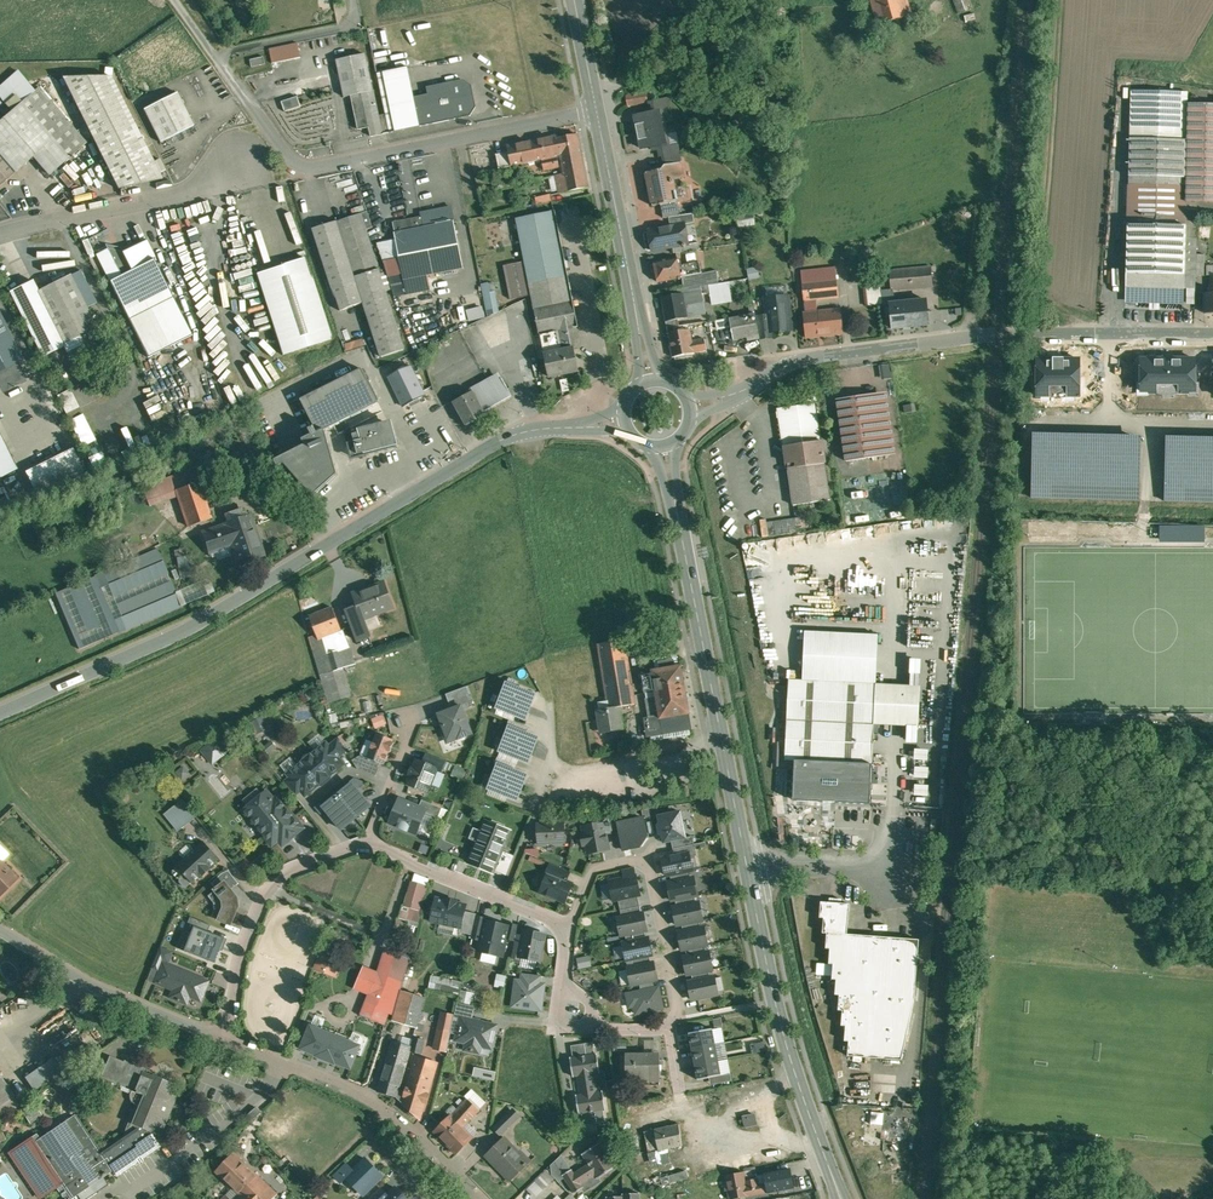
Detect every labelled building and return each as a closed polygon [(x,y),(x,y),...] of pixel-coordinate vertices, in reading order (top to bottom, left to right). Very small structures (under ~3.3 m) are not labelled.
[(876,25),(911,15),(907,0),(869,0),(876,25)] [(939,11),(952,6),(950,0),(935,0),(939,11)] [(973,10),(971,0),(955,0),(957,14),(973,10)] [(272,62),(301,58),(299,43),(270,47),(272,62)] [(366,55),(337,61),(345,98),(352,96),(355,114),(364,113),(367,113),(363,94),(374,91),(366,55)] [(264,57),(251,60),(252,67),(265,64),(264,57)] [(408,67),(384,72),(384,73),(385,73),(396,131),(395,131),(420,127),(420,126),(414,97),(408,67)] [(162,179),(111,76),(62,77),(118,189),(162,179)] [(462,79),(427,87),(428,94),(414,97),(420,126),(470,116),(476,107),(471,85),(462,79)] [(0,120),(0,153),(16,171),(34,156),(50,174),(69,157),(86,142),(38,87),(0,120)] [(1188,92),(1131,90),(1130,139),(1187,141),(1188,104),(1188,92)] [(374,91),(363,94),(367,113),(364,113),(355,114),(358,129),(370,127),(372,137),(382,135),(374,91)] [(177,92),(144,109),(160,142),(194,125),(177,92)] [(297,97),(282,102),(285,112),(301,107),(297,97)] [(668,98),(662,99),(663,107),(661,107),(661,108),(670,106),(668,98)] [(662,99),(649,102),(651,109),(661,107),(663,107),(662,99)] [(1188,104),(1187,141),(1186,176),(1186,201),(1212,202),(1212,105),(1188,104)] [(651,109),(645,110),(646,114),(636,116),(637,124),(636,125),(636,126),(638,125),(640,132),(637,132),(638,133),(662,127),(661,121),(664,120),(661,108),(661,107),(651,109)] [(662,127),(638,133),(640,132),(641,139),(639,139),(639,140),(641,140),(642,149),(652,147),(653,150),(659,149),(669,147),(669,146),(667,134),(663,134),(662,127)] [(558,136),(515,145),(516,150),(502,153),(505,168),(543,160),(561,156),(581,152),(578,133),(559,137),(558,136)] [(1187,141),(1130,139),(1129,175),(1186,176),(1187,141)] [(678,144),(669,146),(669,147),(671,147),(673,153),(679,152),(678,144)] [(669,147),(659,149),(660,156),(663,156),(663,155),(673,153),(671,147),(669,147)] [(581,152),(561,156),(564,167),(565,173),(585,169),(581,152)] [(673,153),(663,155),(663,156),(665,165),(681,162),(679,152),(673,153)] [(0,153),(0,185),(16,171),(0,153)] [(502,153),(497,154),(500,169),(505,168),(502,153)] [(561,156),(543,160),(545,171),(564,167),(561,156)] [(665,165),(662,169),(646,172),(653,206),(662,204),(679,201),(675,180),(685,179),(681,162),(665,165)] [(585,169),(565,173),(567,182),(569,191),(588,187),(585,169)] [(565,173),(556,175),(558,184),(567,182),(565,173)] [(1186,176),(1129,175),(1127,273),(1185,275),(1196,275),(1197,254),(1197,238),(1186,238),(1186,226),(1185,226),(1186,201),(1186,176)] [(567,182),(558,184),(560,193),(569,191),(567,182)] [(551,194),(536,198),(537,205),(553,201),(551,194)] [(679,201),(662,204),(664,218),(669,217),(681,215),(679,201)] [(368,211),(361,214),(366,230),(373,228),(368,211)] [(554,211),(516,218),(525,262),(532,295),(534,309),(573,301),(554,211)] [(681,215),(669,217),(671,226),(686,223),(686,224),(694,223),(693,213),(681,215)] [(361,214),(313,229),(339,310),(364,302),(382,357),(405,350),(386,291),(381,274),(366,230),(361,214)] [(422,217),(393,222),(395,232),(424,227),(422,217)] [(395,232),(395,233),(404,280),(428,276),(464,269),(455,221),(424,227),(395,232)] [(671,226),(649,230),(653,251),(673,247),(690,244),(689,244),(689,242),(686,243),(682,225),(686,224),(686,223),(671,226)] [(123,251),(108,248),(96,254),(109,281),(110,280),(154,258),(154,259),(156,258),(147,239),(123,251)] [(690,244),(673,247),(674,253),(700,249),(699,242),(689,244),(690,244)] [(1205,254),(1197,254),(1196,275),(1205,275),(1205,254)] [(678,257),(655,261),(659,282),(682,277),(682,276),(680,267),(678,257)] [(154,258),(110,280),(148,357),(193,335),(154,259),(154,258)] [(306,258),(257,273),(283,355),(332,339),(306,258)] [(525,262),(504,266),(511,300),(532,295),(525,262)] [(701,264),(692,265),(694,274),(683,276),(685,288),(690,287),(702,286),(719,284),(717,271),(703,273),(701,264)] [(692,265),(680,267),(682,276),(683,276),(694,274),(692,265)] [(931,267),(890,271),(891,287),(892,290),(893,290),(933,286),(931,267)] [(836,268),(821,269),(822,280),(837,278),(836,268)] [(821,269),(801,271),(804,301),(805,301),(817,299),(839,297),(837,278),(822,280),(821,269)] [(386,272),(381,274),(386,291),(391,289),(386,272)] [(1127,273),(1126,286),(1185,288),(1185,275),(1127,273)] [(103,341),(70,275),(38,291),(37,291),(64,346),(70,357),(103,341)] [(428,276),(404,280),(407,295),(431,290),(428,276)] [(880,279),(866,281),(869,306),(883,304),(880,279)] [(38,291),(32,280),(10,291),(43,357),(64,346),(37,291),(38,291)] [(494,282),(482,284),(488,315),(501,313),(494,282)] [(702,286),(690,287),(691,294),(684,295),(686,304),(698,302),(700,310),(706,309),(702,286)] [(1185,288),(1126,286),(1126,298),(1184,300),(1185,288)] [(891,287),(881,288),(883,304),(890,304),(895,303),(893,290),(892,290),(891,287)] [(684,293),(662,297),(667,321),(678,319),(688,317),(688,316),(686,304),(684,295),(684,293)] [(788,296),(767,299),(768,315),(770,332),(771,332),(791,330),(790,321),(791,321),(790,315),(788,296)] [(817,299),(805,301),(806,312),(804,312),(807,338),(843,334),(841,308),(818,311),(817,299)] [(895,303),(890,304),(893,328),(929,324),(926,300),(895,303)] [(573,301),(534,309),(539,333),(577,326),(578,326),(573,301)] [(698,302),(686,304),(688,316),(700,314),(700,310),(698,302)] [(468,309),(470,321),(486,317),(484,306),(468,309)] [(23,359),(0,312),(0,371),(23,359)] [(755,313),(730,318),(731,326),(734,340),(748,337),(748,341),(760,338),(756,317),(755,313)] [(768,315),(756,317),(760,338),(771,337),(771,332),(770,332),(768,315)] [(730,318),(717,321),(718,328),(731,326),(730,318)] [(678,319),(667,321),(668,327),(680,325),(678,319)] [(680,325),(668,327),(669,333),(690,329),(689,324),(680,325)] [(577,326),(559,329),(563,350),(573,348),(581,347),(577,326)] [(559,329),(540,333),(544,354),(563,350),(559,329)] [(690,329),(669,333),(673,357),(695,353),(695,352),(692,341),(690,329)] [(346,343),(347,350),(366,346),(365,339),(346,343)] [(705,339),(692,341),(695,352),(707,350),(705,339)] [(573,348),(563,350),(544,354),(549,377),(578,371),(573,348)] [(1077,360),(1037,359),(1036,392),(1077,393),(1077,360)] [(1195,361),(1142,360),(1142,392),(1194,393),(1195,361)] [(889,364),(882,365),(885,378),(892,377),(889,364)] [(411,366),(384,379),(390,390),(394,388),(396,391),(418,380),(411,366)] [(301,400),(318,434),(379,403),(362,369),(301,400)] [(11,380),(4,382),(5,389),(26,386),(24,372),(10,374),(11,380)] [(503,379),(475,394),(484,411),(512,396),(503,379)] [(418,380),(396,391),(398,395),(393,398),(398,408),(406,405),(425,395),(418,380)] [(72,389),(59,395),(68,414),(81,408),(72,389)] [(474,391),(453,403),(466,426),(486,414),(484,411),(475,394),(474,391)] [(886,393),(838,399),(846,461),(894,454),(886,393)] [(817,404),(780,409),(785,445),(822,440),(817,404)] [(82,447),(98,441),(87,413),(72,419),(82,447)] [(391,422),(360,430),(361,434),(353,436),(354,441),(347,443),(351,459),(398,448),(391,422)] [(1140,439),(1034,436),(1033,482),(1138,485),(1140,439)] [(822,440),(785,445),(789,468),(825,463),(822,440)] [(1166,486),(1212,487),(1212,441),(1167,440),(1166,486)] [(103,447),(89,451),(94,469),(108,465),(103,447)] [(78,449),(28,470),(41,501),(91,479),(78,449)] [(825,463),(789,468),(794,505),(830,499),(825,463)] [(283,486),(249,481),(247,496),(281,501),(283,486)] [(199,482),(176,490),(189,526),(211,519),(199,482)] [(250,515),(226,523),(226,524),(233,544),(239,562),(263,554),(250,515)] [(795,518),(767,522),(769,536),(798,532),(795,518)] [(226,524),(203,532),(209,552),(233,544),(226,524)] [(159,551),(59,592),(82,648),(182,606),(159,551)] [(192,555),(178,558),(179,567),(194,564),(195,562),(194,557),(192,555)] [(199,589),(195,580),(186,584),(193,600),(215,590),(212,583),(199,589)] [(373,588),(355,595),(355,593),(354,593),(362,617),(371,613),(372,615),(394,607),(385,582),(372,587),(373,588)] [(333,607),(310,616),(317,634),(319,639),(325,637),(342,630),(333,607)] [(364,620),(353,624),(359,641),(371,637),(364,620)] [(325,637),(319,639),(317,634),(310,637),(321,675),(342,668),(355,664),(349,647),(330,653),(325,637)] [(805,634),(803,680),(876,684),(878,638),(805,634)] [(625,639),(599,644),(608,700),(610,708),(621,706),(636,704),(635,704),(625,639)] [(675,654),(657,657),(654,661),(656,670),(652,671),(652,673),(641,674),(644,693),(656,691),(656,697),(646,698),(649,717),(644,718),(647,737),(650,736),(651,741),(653,742),(656,741),(658,743),(659,743),(661,741),(669,739),(671,740),(672,740),(674,738),(682,737),(684,738),(685,738),(686,736),(690,735),(691,734),(690,730),(693,729),(682,665),(680,666),(679,657),(675,654)] [(342,668),(321,675),(328,700),(349,693),(342,668)] [(803,680),(789,680),(785,760),(795,761),(793,800),(870,805),(871,784),(878,784),(878,775),(872,774),(874,725),(876,684),(803,680)] [(497,708),(528,721),(539,694),(507,682),(497,708)] [(446,692),(451,704),(462,700),(466,710),(477,706),(468,684),(446,692)] [(921,686),(876,684),(874,725),(919,726),(921,686)] [(451,704),(435,710),(446,742),(474,732),(466,710),(462,700),(451,704)] [(608,700),(598,702),(603,729),(623,726),(624,730),(624,729),(621,706),(610,708),(608,700)] [(383,715),(372,719),(376,729),(386,725),(383,715)] [(262,717),(251,722),(257,734),(267,729),(262,717)] [(237,722),(228,729),(235,738),(235,737),(243,731),(237,722)] [(501,750),(529,762),(540,738),(511,726),(501,750)] [(394,740),(377,733),(368,757),(368,758),(380,763),(385,764),(390,751),(391,751),(394,743),(393,742),(394,740)] [(348,751),(339,737),(328,745),(339,758),(348,751)] [(227,751),(217,739),(203,750),(211,760),(220,752),(222,755),(227,751)] [(271,741),(263,747),(268,753),(276,748),(271,741)] [(326,743),(311,755),(310,754),(307,754),(305,755),(303,757),(303,760),(303,761),(288,774),(290,776),(302,791),(304,793),(314,789),(344,764),(328,745),(326,743)] [(919,749),(919,760),(932,760),(932,749),(919,749)] [(445,760),(428,753),(424,763),(437,768),(437,769),(441,771),(445,760)] [(368,757),(362,754),(353,760),(358,769),(376,776),(380,767),(379,766),(380,763),(368,758),(368,757)] [(424,763),(417,760),(414,767),(413,767),(409,776),(410,776),(407,783),(428,792),(437,769),(437,768),(424,763)] [(489,790),(518,802),(528,775),(500,764),(489,790)] [(467,769),(457,765),(453,775),(463,779),(467,769)] [(190,773),(184,766),(177,772),(183,779),(190,773)] [(918,777),(932,778),(933,767),(919,766),(918,777)] [(302,791),(290,776),(284,781),(296,796),(302,791)] [(371,806),(352,782),(322,807),(341,830),(371,806)] [(284,804),(280,807),(267,791),(262,795),(258,789),(249,806),(244,809),(272,845),(282,837),(280,836),(284,833),(289,839),(303,828),(284,804)] [(197,816),(184,799),(165,814),(178,831),(197,816)] [(419,807),(400,800),(391,822),(398,825),(400,827),(402,828),(404,829),(407,830),(409,830),(410,830),(417,832),(425,815),(426,810),(419,807)] [(443,808),(422,800),(419,807),(426,810),(425,815),(438,820),(443,808)] [(650,808),(642,810),(643,815),(646,815),(646,818),(652,816),(650,808)] [(617,812),(609,813),(613,830),(620,828),(619,823),(620,823),(617,812)] [(609,813),(596,816),(598,824),(603,823),(606,834),(613,832),(613,830),(609,813)] [(663,816),(666,841),(686,838),(682,813),(663,816)] [(576,816),(544,817),(545,824),(564,823),(564,824),(575,823),(576,816)] [(620,823),(619,823),(620,828),(624,850),(641,846),(648,836),(644,818),(620,823)] [(510,830),(487,821),(482,833),(483,833),(480,841),(479,840),(470,863),(479,867),(480,865),(484,866),(483,868),(493,872),(494,870),(502,850),(510,830)] [(545,824),(538,824),(539,843),(565,842),(564,824),(564,823),(545,824)] [(598,824),(584,827),(586,834),(582,835),(584,845),(588,844),(589,853),(609,849),(606,834),(603,823),(598,824)] [(204,841),(177,865),(178,866),(173,870),(173,873),(178,878),(181,879),(185,874),(193,883),(202,874),(204,876),(211,869),(210,867),(220,858),(204,841)] [(695,844),(673,848),(675,855),(689,853),(690,857),(697,855),(695,844)] [(515,855),(502,850),(494,870),(507,875),(515,855)] [(675,855),(663,858),(667,875),(671,875),(690,871),(693,870),(690,857),(689,853),(675,855)] [(20,878),(0,857),(0,897),(20,878)] [(571,871),(551,863),(546,874),(548,875),(548,874),(567,881),(571,871)] [(212,883),(216,888),(226,881),(232,889),(238,884),(228,870),(212,883)] [(690,871),(671,875),(672,882),(691,878),(690,871)] [(567,881),(548,874),(548,875),(541,892),(565,902),(573,884),(567,881)] [(636,876),(610,881),(614,900),(619,899),(638,895),(640,895),(636,876)] [(672,882),(669,883),(672,900),(676,900),(695,896),(698,895),(694,877),(672,882)] [(216,888),(214,890),(222,901),(222,910),(218,920),(231,925),(239,907),(238,897),(232,889),(226,881),(216,888)] [(428,886),(413,882),(406,906),(421,910),(428,886)] [(638,895),(619,899),(621,910),(640,906),(638,895)] [(695,896),(676,900),(677,907),(696,903),(695,896)] [(464,904),(433,898),(429,921),(439,923),(460,927),(462,910),(464,904)] [(920,940),(848,934),(850,904),(842,903),(842,899),(830,898),(830,902),(822,902),(820,917),(825,918),(823,933),(828,933),(827,948),(831,949),(830,964),(834,964),(833,979),(837,979),(836,995),(840,995),(839,1010),(843,1010),(842,1025),(847,1026),(845,1041),(850,1041),(848,1056),(902,1060),(915,1000),(920,940)] [(677,907),(674,907),(677,925),(682,924),(699,921),(703,920),(699,902),(696,903),(677,907)] [(640,906),(621,910),(622,917),(641,913),(640,906)] [(477,912),(462,910),(460,927),(459,933),(473,935),(477,912)] [(622,917),(618,918),(622,935),(626,935),(645,931),(647,930),(644,912),(641,913),(622,917)] [(486,919),(477,917),(473,935),(473,937),(481,939),(485,920),(485,921),(486,919)] [(227,932),(189,918),(177,951),(215,965),(227,932)] [(485,921),(485,920),(481,939),(478,950),(503,956),(507,938),(509,926),(508,926),(485,921)] [(699,921),(682,924),(684,931),(700,928),(699,921)] [(460,927),(439,923),(438,933),(458,936),(459,933),(460,927)] [(518,926),(509,924),(508,926),(509,926),(507,938),(515,940),(516,935),(518,926)] [(684,931),(679,932),(682,950),(686,949),(705,945),(708,945),(705,927),(684,931)] [(545,935),(525,931),(523,937),(520,956),(521,956),(540,960),(545,935)] [(645,931),(626,935),(627,942),(647,938),(645,931)] [(523,937),(516,935),(515,940),(512,957),(520,958),(521,956),(520,956),(523,937)] [(627,942),(623,943),(627,960),(633,959),(650,956),(652,955),(649,937),(647,938),(627,942)] [(705,945),(686,949),(687,956),(706,952),(705,945)] [(343,958),(323,950),(321,954),(324,955),(319,968),(336,975),(343,958)] [(378,972),(363,967),(355,988),(368,993),(360,1014),(383,1023),(387,1012),(392,1013),(411,961),(385,951),(378,972)] [(687,956),(684,957),(687,975),(713,969),(710,952),(706,952),(687,956)] [(171,958),(159,953),(153,968),(160,971),(163,963),(168,965),(171,958)] [(580,968),(593,966),(592,956),(579,958),(580,968)] [(650,956),(633,959),(634,966),(651,963),(650,956)] [(634,966),(628,967),(632,985),(640,983),(654,980),(658,980),(654,962),(651,963),(634,966)] [(168,965),(163,963),(160,971),(156,981),(175,989),(172,996),(179,999),(178,1000),(180,1001),(180,1000),(187,1003),(190,995),(201,1000),(209,981),(168,965)] [(542,976),(521,973),(520,981),(541,984),(542,976)] [(506,988),(509,976),(499,974),(496,986),(506,988)] [(688,982),(692,1000),(718,995),(714,977),(688,982)] [(654,980),(640,983),(641,990),(656,988),(654,980)] [(541,984),(520,981),(518,995),(515,994),(513,1006),(541,1010),(543,1001),(540,998),(540,995),(544,993),(545,984),(541,984)] [(641,990),(627,993),(630,1007),(634,1006),(635,1007),(636,1014),(664,1008),(659,987),(656,988),(641,990)] [(425,997),(402,990),(393,1021),(393,1020),(393,1021),(405,1025),(406,1024),(417,1028),(425,997)] [(474,994),(462,991),(459,1001),(471,1004),(474,994)] [(475,1007),(458,1003),(455,1014),(473,1018),(475,1007)] [(454,1015),(442,1013),(439,1029),(451,1032),(454,1015)] [(461,1021),(454,1019),(455,1015),(454,1015),(451,1032),(447,1051),(448,1051),(448,1050),(447,1050),(451,1033),(458,1034),(461,1021)] [(497,1025),(462,1017),(458,1034),(456,1040),(467,1042),(466,1049),(472,1051),(473,1052),(474,1051),(480,1053),(481,1046),(492,1048),(497,1025)] [(362,1044),(308,1023),(298,1050),(351,1071),(362,1044)] [(451,1032),(439,1029),(435,1048),(447,1051),(451,1032)] [(713,1029),(690,1033),(692,1049),(716,1044),(713,1029)] [(425,1040),(414,1037),(412,1046),(411,1051),(422,1054),(425,1040)] [(394,1041),(379,1092),(397,1097),(400,1089),(405,1071),(409,1057),(410,1055),(412,1046),(394,1041)] [(660,1042),(645,1043),(645,1055),(660,1055),(660,1042)] [(763,1042),(750,1044),(752,1053),(765,1051),(763,1042)] [(571,1046),(573,1056),(594,1053),(593,1043),(571,1046)] [(716,1044),(692,1049),(695,1064),(719,1060),(716,1044)] [(573,1056),(570,1057),(573,1078),(578,1077),(580,1094),(576,1095),(579,1114),(582,1114),(603,1111),(606,1110),(603,1092),(603,1090),(598,1091),(595,1074),(600,1073),(600,1071),(597,1053),(594,1053),(573,1056)] [(645,1055),(626,1055),(627,1080),(649,1080),(649,1081),(660,1080),(660,1055),(645,1055)] [(417,1057),(406,1091),(400,1089),(397,1097),(397,1098),(403,1103),(420,1119),(426,1102),(427,1102),(429,1095),(428,1094),(438,1063),(417,1057)] [(414,1058),(409,1057),(405,1071),(410,1072),(414,1058)] [(54,1058),(25,1077),(35,1091),(63,1072),(54,1058)] [(155,1077),(144,1072),(145,1069),(125,1060),(123,1064),(109,1058),(101,1077),(135,1091),(134,1094),(134,1096),(134,1098),(135,1099),(136,1100),(137,1101),(142,1103),(134,1124),(153,1132),(160,1134),(163,1126),(164,1126),(176,1097),(168,1094),(171,1087),(171,1086),(170,1084),(169,1083),(168,1082),(167,1082),(165,1082),(164,1083),(163,1084),(162,1086),(155,1084),(156,1081),(157,1080),(156,1079),(156,1078),(155,1077)] [(719,1060),(695,1064),(698,1080),(710,1077),(722,1075),(719,1060)] [(496,1072),(475,1067),(473,1076),(494,1081),(496,1072)] [(605,1071),(600,1071),(600,1073),(595,1074),(598,1091),(603,1090),(603,1092),(608,1092),(605,1071)] [(731,1073),(724,1075),(725,1082),(732,1080),(731,1073)] [(722,1075),(710,1077),(712,1084),(725,1082),(724,1075),(722,1075)] [(0,1076),(0,1107),(14,1097),(0,1076)] [(84,1096),(73,1081),(62,1088),(65,1093),(62,1095),(66,1101),(69,1099),(73,1103),(84,1096)] [(468,1099),(458,1110),(453,1105),(447,1111),(450,1115),(463,1128),(479,1110),(468,1098),(467,1099),(468,1099)] [(39,1115),(32,1105),(24,1110),(31,1120),(39,1115)] [(885,1111),(866,1110),(864,1141),(883,1143),(885,1111)] [(603,1111),(582,1114),(583,1125),(605,1122),(603,1111)] [(510,1113),(494,1128),(500,1134),(504,1138),(504,1137),(501,1134),(516,1119),(510,1113)] [(754,1113),(744,1115),(746,1127),(757,1125),(754,1113)] [(891,1141),(905,1141),(905,1114),(892,1114),(891,1141)] [(76,1115),(40,1138),(39,1139),(77,1194),(81,1198),(86,1198),(92,1195),(89,1190),(93,1187),(94,1188),(99,1184),(97,1181),(113,1170),(110,1166),(101,1151),(76,1115)] [(463,1128),(450,1115),(434,1131),(443,1140),(443,1139),(448,1143),(447,1144),(448,1144),(457,1153),(456,1153),(457,1154),(473,1138),(463,1128)] [(136,1127),(101,1151),(110,1166),(131,1152),(130,1149),(136,1145),(137,1147),(138,1147),(137,1145),(152,1134),(153,1132),(134,1124),(136,1127)] [(678,1124),(645,1132),(649,1153),(683,1145),(678,1124)] [(39,1139),(40,1138),(37,1133),(10,1151),(14,1156),(42,1197),(56,1188),(57,1188),(64,1198),(65,1198),(81,1198),(77,1194),(39,1139)] [(138,1147),(137,1147),(136,1145),(130,1149),(131,1152),(110,1166),(113,1170),(117,1175),(138,1161),(140,1163),(144,1160),(142,1158),(160,1146),(152,1134),(137,1145),(138,1147)] [(504,1138),(486,1155),(497,1167),(500,1164),(505,1170),(512,1178),(510,1180),(511,1180),(532,1161),(531,1160),(528,1163),(518,1153),(519,1152),(504,1137),(504,1138)] [(601,1142),(583,1154),(590,1164),(582,1169),(582,1170),(575,1175),(581,1184),(596,1174),(598,1178),(617,1167),(601,1142)] [(278,1194),(235,1152),(216,1171),(241,1194),(236,1198),(273,1198),(278,1194)] [(353,1170),(346,1177),(347,1178),(364,1195),(383,1176),(366,1158),(353,1170)] [(347,1164),(335,1175),(342,1182),(347,1178),(346,1177),(353,1170),(347,1164)] [(575,1175),(572,1169),(563,1175),(575,1193),(583,1188),(581,1184),(575,1175)] [(790,1169),(765,1174),(767,1182),(768,1192),(769,1193),(780,1190),(781,1193),(787,1192),(786,1189),(794,1188),(790,1169)] [(547,1170),(529,1188),(536,1195),(555,1177),(547,1170)] [(727,1175),(728,1182),(725,1182),(727,1190),(730,1190),(731,1198),(732,1198),(754,1195),(752,1185),(760,1183),(759,1176),(746,1178),(745,1172),(727,1175)] [(657,1186),(678,1183),(677,1175),(656,1178),(657,1186)] [(760,1183),(752,1185),(754,1195),(768,1192),(767,1182),(760,1183)] [(383,1198),(407,1198),(396,1187),(388,1195),(383,1198)] [(370,1198),(383,1198),(388,1195),(381,1188),(370,1198)]
